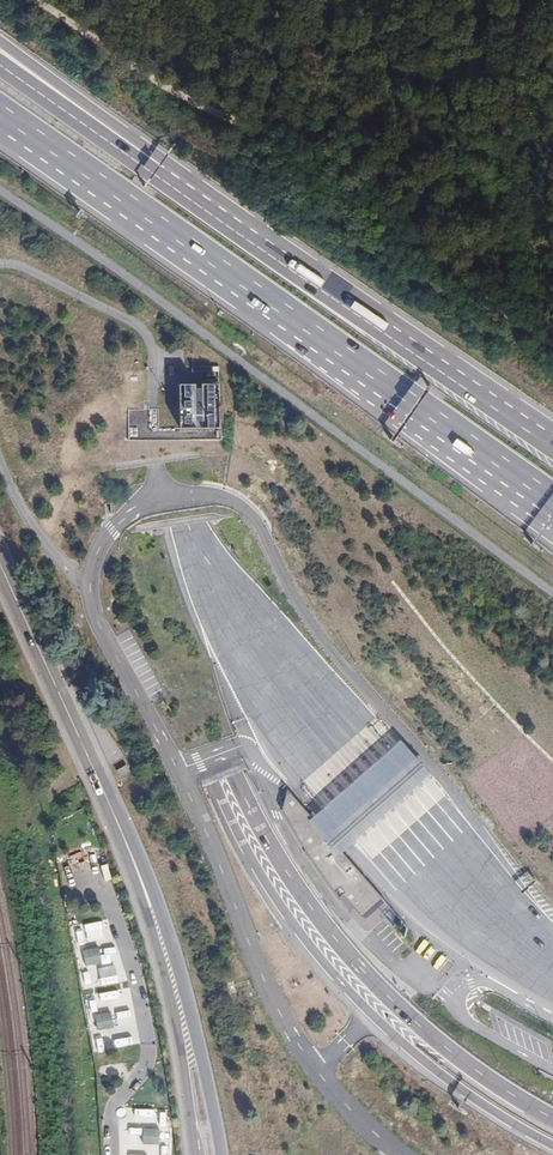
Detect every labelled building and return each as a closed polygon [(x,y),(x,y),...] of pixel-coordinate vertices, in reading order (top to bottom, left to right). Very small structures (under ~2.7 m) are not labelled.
[(146,411),(127,411),(127,439),(215,437),(214,427),(210,426),(211,384),(174,382),(173,427),(148,427),(146,411)] [(371,733),(386,750),(397,740),(382,723),(371,733)] [(307,821),(336,854),(346,845),(386,810),(427,774),(398,741),(357,777),(316,813),(307,821)] [(126,765),(116,770),(119,777),(130,772),(126,765)] [(79,860),(67,864),(71,873),(82,868),(79,860)] [(83,931),(76,931),(77,946),(84,945),(83,931)] [(99,947),(81,949),(83,965),(100,963),(99,947)] [(92,970),(93,986),(110,985),(110,969),(92,970)] [(112,1027),(110,1013),(132,1009),(128,989),(88,995),(93,1030),(112,1027)] [(109,1048),(127,1045),(126,1037),(108,1040),(109,1048)] [(96,1097),(104,1096),(102,1077),(95,1078),(96,1097)] [(159,1128),(144,1128),(143,1144),(159,1144),(159,1128)]
